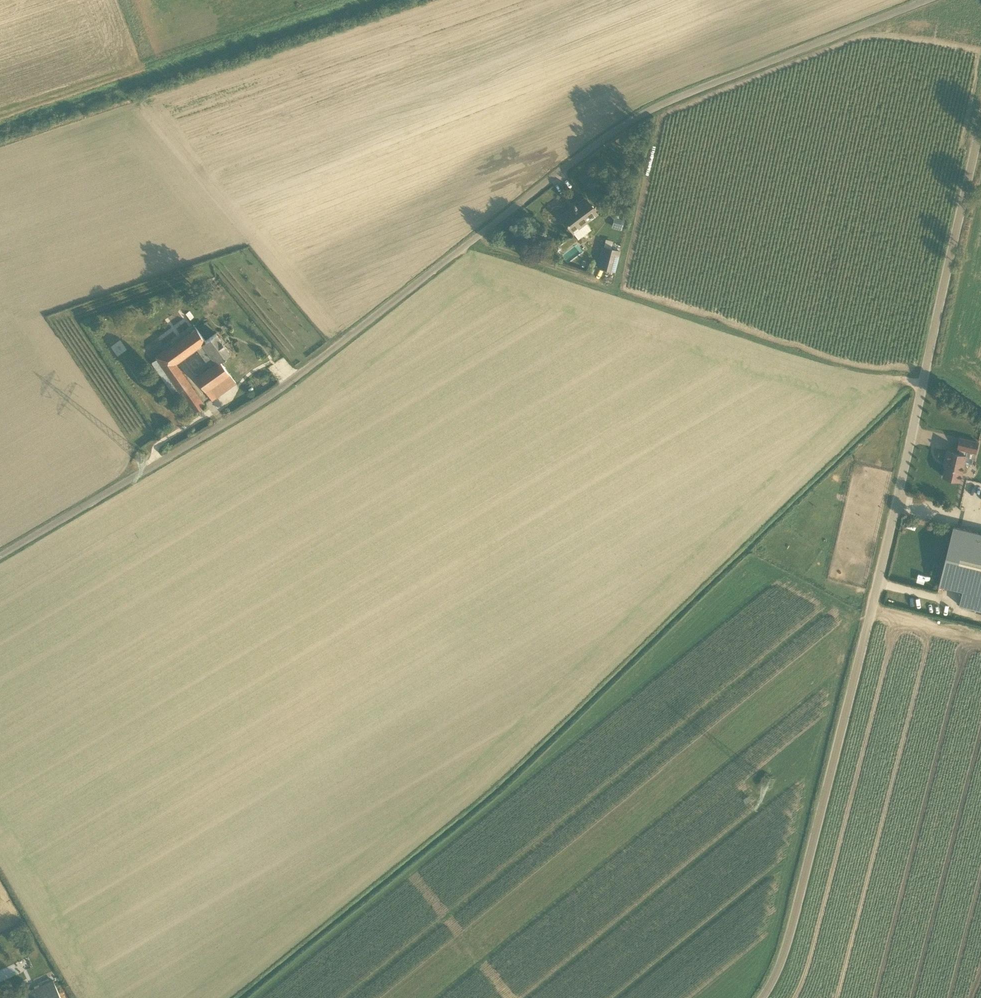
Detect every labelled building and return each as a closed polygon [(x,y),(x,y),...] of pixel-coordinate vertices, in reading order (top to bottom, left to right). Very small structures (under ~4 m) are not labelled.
[(598,213),(586,199),(577,206),(575,204),(560,215),(572,229),(578,238),(592,228),(586,221),(598,213)] [(621,229),(624,219),(614,216),(612,226),(621,229)] [(615,272),(621,250),(603,245),(597,267),(615,272)] [(206,340),(198,329),(182,308),(153,330),(164,345),(153,354),(157,358),(155,359),(168,376),(163,380),(173,395),(176,393),(191,414),(205,404),(204,404),(176,364),(198,349),(204,357),(212,368),(197,378),(212,399),(211,400),(236,382),(220,361),(231,353),(216,333),(206,340)] [(109,342),(125,365),(137,358),(121,334),(109,342)] [(159,416),(169,411),(163,400),(153,405),(159,416)] [(948,459),(944,476),(961,480),(963,471),(965,472),(967,471),(968,466),(967,464),(964,464),(967,455),(966,454),(967,450),(977,452),(979,442),(960,438),(958,447),(960,448),(959,453),(948,450),(946,459),(948,459)] [(954,526),(940,584),(963,590),(960,605),(980,610),(980,533),(954,526)] [(56,985),(54,980),(53,980),(40,986),(35,988),(13,997),(62,997),(56,985)]
